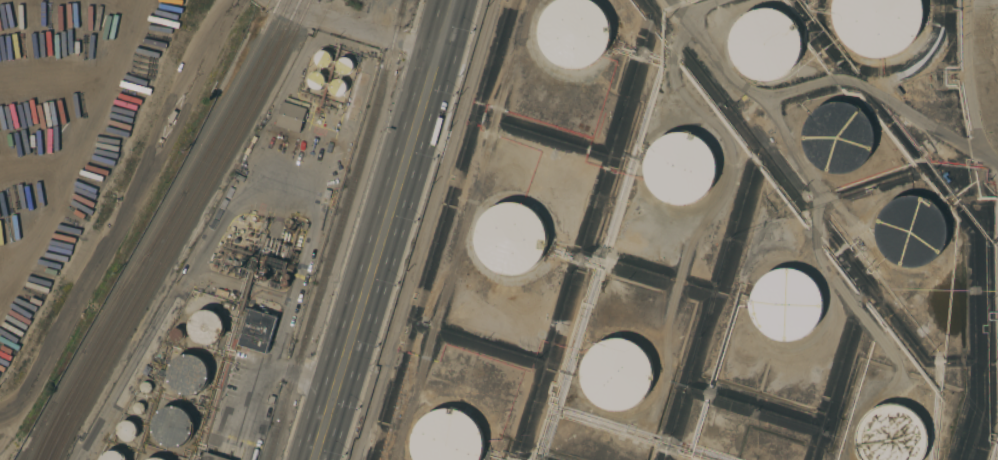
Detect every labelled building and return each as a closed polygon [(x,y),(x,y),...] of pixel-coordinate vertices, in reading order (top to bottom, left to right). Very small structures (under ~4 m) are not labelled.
[(553,4),(559,0),(592,0),(599,4),(603,8),(608,16),(610,21),(611,25),(612,35),(611,39),(609,47),(605,54),(602,58),(594,64),(590,66),(580,69),(575,69),(570,69),(561,66),(557,64),(550,58),(545,52),(543,48),(540,40),(539,35),(540,25),(541,20),(543,15),(549,7),(553,4)] [(830,4),(831,0),(920,0),(921,4),(922,12),(921,20),(919,28),(916,34),(911,41),(905,47),(898,52),(890,55),(880,57),(871,57),(862,55),(854,52),(847,47),(841,42),(837,36),(833,29),(831,22),(829,13),(830,4)] [(768,8),(775,9),(781,12),(787,16),(792,21),(796,27),(799,34),(800,41),(800,48),(799,54),(797,59),(794,64),(790,69),(785,73),(779,77),(772,79),(765,80),(758,80),(751,78),(745,75),(740,71),(735,66),(732,62),(730,56),(728,50),(728,43),(729,36),(731,29),(735,23),(740,17),(745,13),(751,10),(757,8),(763,8),(768,8)] [(44,166),(31,24),(0,27),(0,47),(12,169),(44,166)] [(331,64),(328,50),(313,53),(316,68),(331,64)] [(76,126),(70,57),(37,60),(38,72),(45,71),(47,92),(42,92),(45,128),(76,126)] [(351,72),(350,58),(336,59),(337,73),(351,72)] [(315,72),(317,72),(318,72),(320,72),(321,73),(322,74),(323,75),(324,76),(325,78),(325,79),(325,81),(325,82),(325,84),(324,85),(323,86),(322,87),(321,88),(319,89),(318,89),(316,89),(315,89),(314,89),(312,88),(311,87),(310,86),(309,85),(308,82),(308,80),(308,79),(308,78),(309,76),(310,75),(311,74),(313,73),(315,72)] [(326,89),(340,98),(347,87),(334,78),(326,89)] [(285,128),(275,125),(282,101),(297,105),(285,128)] [(833,101),(839,101),(846,103),(852,105),(858,109),(863,115),(867,121),(870,128),(871,134),(871,141),(870,147),(868,152),(865,158),(861,163),(856,167),(850,171),(843,173),(836,174),(828,174),(822,172),(816,169),(811,165),(807,161),(803,156),(801,150),(799,144),(799,136),(800,129),(802,122),(806,116),(810,111),(816,107),(821,104),(827,102),(833,101)] [(306,108),(299,132),(285,128),(297,105),(306,108)] [(672,133),(676,132),(685,132),(690,133),(699,137),(703,140),(707,144),(713,152),(714,157),(716,166),(716,174),(713,182),(709,190),(706,194),(698,200),(694,202),(684,205),(679,205),(669,203),(665,202),(658,197),(652,192),(649,188),(645,180),(644,175),(644,165),(644,160),(646,155),(651,146),(654,143),(661,137),(665,135),(672,133)] [(912,194),(918,196),(924,198),(930,202),(935,207),(939,213),(942,220),(944,227),(944,234),(943,241),(941,246),(938,251),(934,256),(929,260),(923,264),(916,267),(909,268),(901,267),(894,265),(888,262),(883,258),(879,254),(875,249),(873,243),(871,237),(871,230),(871,223),(874,216),(877,210),(882,204),(888,200),(894,197),(900,195),(906,194),(912,194)] [(501,203),(505,202),(514,202),(518,203),(528,206),(532,209),(536,212),(542,220),(544,225),(546,234),(546,238),(546,246),(543,254),(541,258),(534,265),(530,268),(526,271),(516,274),(511,275),(502,274),(497,272),(490,268),(484,263),(481,260),(477,252),(475,247),(474,237),(474,232),(476,227),(480,218),(483,214),(490,208),(493,206),(501,203)] [(282,244),(284,243),(286,244),(288,244),(290,246),(286,257),(283,258),(281,257),(279,255),(282,244)] [(241,258),(243,259),(244,256),(257,260),(254,271),(244,268),(242,275),(236,273),(241,258)] [(268,256),(285,261),(282,271),(265,265),(268,256)] [(783,267),(787,267),(796,268),(801,270),(809,275),(813,279),(816,283),(821,292),(822,297),(823,306),(822,310),(820,318),(816,325),(813,329),(806,335),(801,337),(791,340),(786,341),(781,340),(772,337),(768,335),(761,330),(756,324),(754,320),(750,311),(750,307),(750,296),(752,291),(754,287),(760,278),(763,275),(771,270),(775,269),(783,267)] [(277,317),(266,353),(238,345),(249,308),(277,317)] [(220,312),(190,311),(189,343),(219,344),(220,312)] [(169,330),(170,341),(183,340),(182,329),(169,330)] [(615,338),(620,338),(629,340),(633,342),(642,348),(645,352),(648,356),(652,366),(653,371),(653,380),(652,385),(649,392),(645,400),(641,403),(633,409),(629,411),(618,413),(613,413),(608,412),(599,409),(595,406),(588,400),(583,394),(582,390),(579,381),(579,375),(579,370),(582,360),(587,351),(591,348),(595,345),(603,340),(607,339),(615,338)] [(206,357),(170,355),(169,393),(204,395),(206,357)] [(926,457),(924,459),(860,459),(858,456),(856,451),(855,440),(856,435),(859,425),(861,421),(867,414),(870,411),(877,407),(882,406),(891,404),(896,404),(905,407),(910,409),(915,412),(922,419),(925,423),(928,432),(929,440),(929,448),(926,457)] [(190,445),(189,408),(153,409),(153,446),(190,445)] [(482,453),(479,459),(414,459),(413,459),(411,454),(410,444),(410,439),(412,434),(416,425),(419,421),(425,415),(429,413),(436,410),(441,409),(450,409),(454,409),(464,413),(468,416),(472,419),(478,427),(480,432),(482,441),(482,445),(482,453)] [(135,421),(117,422),(118,440),(136,440),(135,421)] [(120,450),(97,457),(98,459),(123,459),(120,450)] [(204,451),(232,459),(201,459),(204,451)]
